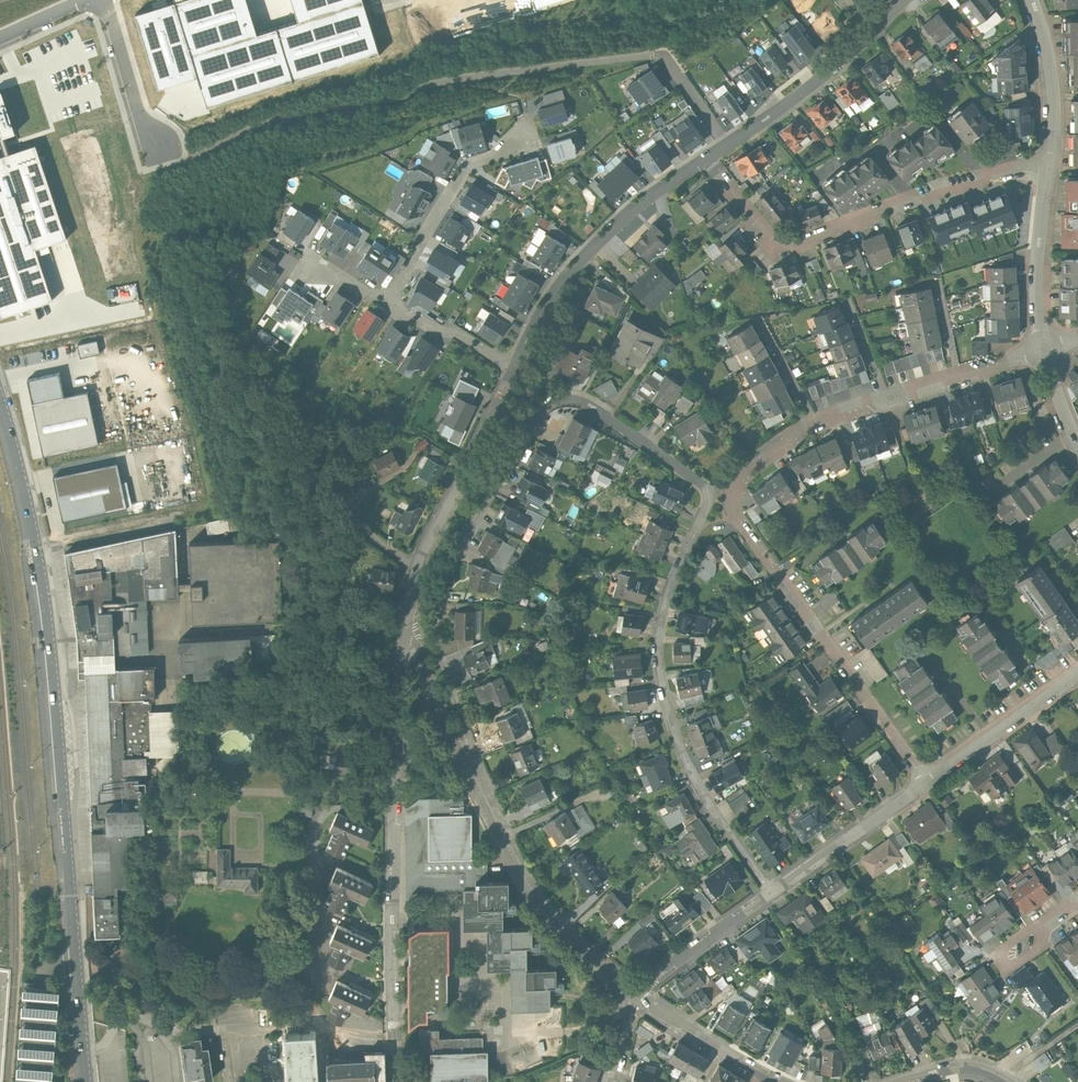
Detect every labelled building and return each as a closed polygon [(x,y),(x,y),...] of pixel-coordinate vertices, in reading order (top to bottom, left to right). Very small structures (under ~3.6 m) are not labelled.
[(136,11),(159,85),(199,73),(208,103),(294,77),(294,78),(295,78),(295,77),(379,50),(380,52),(381,52),(365,0),(293,0),(299,18),(278,24),(278,23),(277,23),(277,25),(258,31),(249,0),(171,0),(136,11)] [(450,36),(568,0),(439,0),(450,36)] [(960,5),(976,25),(995,11),(987,0),(967,0),(960,5)] [(1055,8),(1077,8),(1077,0),(1055,0),(1055,8)] [(939,14),(924,26),(935,41),(949,31),(948,31),(951,29),(943,18),(942,18),(939,14)] [(1077,54),(1077,21),(1065,21),(1066,54),(1070,54),(1077,54)] [(797,25),(783,35),(786,39),(780,44),(784,49),(789,45),(801,61),(815,51),(797,25)] [(922,52),(905,31),(890,43),(903,59),(910,53),(914,58),(922,52)] [(1008,48),(1019,40),(1020,40),(1015,34),(1004,43),(1008,48)] [(1025,75),(1024,55),(1022,53),(1024,52),(1023,49),(1022,47),(1023,46),(1019,40),(1008,48),(1007,49),(1005,48),(1005,51),(994,59),(997,64),(998,77),(999,77),(1025,75)] [(773,45),(760,54),(775,74),(787,65),(773,45)] [(871,63),(870,62),(862,68),(875,85),(891,73),(884,64),(889,61),(883,54),(871,63)] [(752,67),(740,75),(745,82),(744,83),(748,89),(749,88),(755,95),(763,90),(764,91),(767,88),(761,80),(762,79),(758,73),(757,74),(752,67)] [(651,70),(628,86),(639,103),(647,98),(663,86),(655,76),(651,70)] [(663,86),(647,98),(651,105),(670,92),(657,75),(655,76),(663,86)] [(1008,92),(1026,90),(1025,75),(999,77),(1001,92),(1008,92)] [(839,95),(841,95),(849,106),(857,100),(860,104),(868,99),(858,86),(858,84),(856,82),(855,82),(852,78),(842,86),(840,85),(837,88),(836,92),(839,95)] [(5,134),(17,130),(3,88),(0,89),(0,136),(5,134)] [(543,95),(543,109),(563,103),(565,98),(562,89),(543,95)] [(1026,90),(1008,92),(1009,102),(1027,101),(1026,90)] [(729,91),(717,99),(722,107),(721,107),(725,113),(726,113),(731,120),(739,114),(740,116),(744,113),(738,105),(739,104),(735,98),(734,98),(729,91)] [(821,128),(836,116),(834,114),(839,111),(833,103),(829,107),(824,101),(817,106),(816,104),(807,111),(821,128)] [(960,132),(961,134),(961,136),(967,143),(973,138),(976,141),(986,133),(983,130),(990,125),(973,102),(949,121),(958,133),(960,132)] [(543,109),(538,110),(543,126),(568,119),(563,103),(543,109)] [(1031,107),(1006,109),(1006,120),(1014,120),(1015,134),(1033,133),(1031,107)] [(688,118),(694,126),(700,121),(691,108),(684,113),(688,118)] [(671,130),(670,130),(676,138),(686,152),(704,140),(694,126),(688,118),(671,130)] [(779,133),(795,153),(803,148),(799,142),(807,136),(805,134),(807,132),(802,126),(800,127),(795,121),(779,133)] [(479,122),(459,129),(466,152),(486,146),(479,122)] [(669,143),(676,138),(670,130),(671,130),(667,124),(659,130),(660,130),(669,143)] [(934,162),(935,163),(949,157),(946,154),(954,148),(936,126),(913,144),(927,161),(930,165),(934,162)] [(559,141),(570,138),(578,135),(576,129),(557,135),(559,141)] [(671,147),(669,143),(660,130),(651,136),(657,145),(658,145),(663,152),(671,147)] [(439,136),(435,142),(449,150),(457,147),(451,131),(439,136)] [(0,136),(0,137),(5,153),(11,151),(5,134),(0,136)] [(500,139),(495,135),(490,141),(494,145),(500,139)] [(559,141),(548,144),(554,162),(576,155),(574,150),(576,149),(574,142),(572,143),(570,138),(559,141)] [(915,177),(924,165),(923,164),(927,161),(913,144),(911,140),(888,158),(906,180),(913,175),(915,177)] [(999,145),(1000,149),(988,151),(991,163),(1004,160),(1003,157),(1015,154),(1012,141),(999,145)] [(0,155),(0,311),(2,316),(54,299),(36,247),(68,236),(37,142),(11,151),(5,153),(0,155)] [(435,142),(431,148),(430,147),(426,155),(423,161),(436,169),(435,171),(444,177),(455,159),(447,154),(449,150),(435,142)] [(657,145),(640,157),(640,158),(640,159),(641,159),(651,174),(658,169),(659,170),(670,162),(663,152),(658,145),(657,145)] [(760,147),(748,154),(758,170),(770,162),(760,147)] [(623,162),(633,172),(638,168),(625,154),(619,159),(622,162),(623,162)] [(758,170),(748,154),(736,162),(736,163),(741,170),(746,178),(758,170)] [(552,178),(546,159),(539,161),(538,157),(505,166),(506,169),(503,167),(494,182),(505,188),(509,180),(511,185),(524,181),(522,184),(532,190),(537,180),(541,182),(552,178)] [(849,174),(864,193),(867,197),(872,193),(874,195),(884,187),(882,185),(888,180),(870,157),(861,165),(860,163),(855,168),(856,169),(849,174)] [(625,190),(638,178),(633,172),(623,162),(622,162),(610,174),(625,190)] [(741,170),(736,163),(731,166),(736,174),(741,170)] [(433,178),(416,168),(409,180),(413,182),(426,190),(433,178)] [(834,181),(824,188),(842,210),(848,205),(850,208),(860,200),(858,197),(864,193),(849,174),(846,171),(839,177),(838,176),(833,180),(834,181)] [(613,201),(625,190),(610,174),(599,185),(598,185),(607,195),(613,201)] [(602,200),(607,195),(598,185),(599,185),(594,180),(588,186),(602,200)] [(1069,213),(1077,213),(1077,180),(1068,180),(1069,213)] [(402,195),(396,205),(407,212),(409,209),(418,215),(422,209),(424,210),(430,201),(428,200),(431,193),(426,190),(413,182),(405,196),(402,195)] [(756,191),(760,196),(770,188),(766,183),(756,191)] [(483,191),(472,184),(461,202),(481,214),(492,196),(483,191)] [(504,196),(487,186),(483,191),(492,196),(500,201),(504,196)] [(702,189),(688,199),(692,204),(690,205),(692,208),(694,206),(701,215),(711,207),(714,211),(723,204),(718,198),(713,202),(702,189)] [(771,192),(757,203),(765,213),(779,202),(771,192)] [(945,211),(930,217),(940,243),(976,229),(979,235),(1002,226),(1016,221),(1005,194),(990,200),(990,198),(982,201),(983,203),(969,208),(967,202),(952,208),(951,206),(944,209),(945,211)] [(824,198),(819,202),(826,212),(831,208),(824,198)] [(779,202),(765,213),(773,223),(787,212),(779,202)] [(290,217),(286,225),(298,233),(301,235),(316,213),(300,203),(295,210),(292,208),(288,215),(290,217)] [(471,211),(459,204),(456,210),(465,216),(467,217),(471,211)] [(332,206),(324,216),(330,220),(337,209),(332,206)] [(821,219),(819,215),(816,207),(799,214),(805,227),(821,220),(821,219)] [(726,209),(712,221),(721,232),(735,221),(726,209)] [(1065,213),(1065,247),(1077,247),(1077,213),(1069,213),(1065,213)] [(334,242),(347,222),(335,214),(330,221),(329,221),(325,227),(326,227),(321,235),(333,243),(334,242)] [(467,217),(465,216),(460,223),(471,230),(477,233),(481,226),(467,217)] [(460,223),(451,218),(441,234),(461,247),(471,230),(460,223)] [(672,218),(660,221),(663,233),(675,230),(672,218)] [(916,220),(897,228),(905,247),(923,240),(916,220)] [(334,242),(345,250),(351,242),(352,243),(356,237),(355,236),(359,229),(348,221),(347,222),(334,242)] [(1016,221),(1002,226),(1005,233),(1019,228),(1016,221)] [(364,222),(359,229),(355,236),(356,237),(361,241),(366,233),(371,226),(364,222)] [(294,240),(298,233),(286,225),(283,223),(278,230),(294,240)] [(552,223),(548,229),(563,241),(567,236),(552,223)] [(650,231),(634,246),(650,262),(666,246),(658,239),(662,234),(655,227),(651,231),(650,231)] [(359,244),(365,249),(373,238),(366,233),(361,241),(359,244)] [(883,233),(863,241),(873,267),(893,259),(883,233)] [(547,235),(540,247),(558,258),(565,246),(547,235)] [(263,247),(274,255),(281,243),(270,236),(263,247)] [(732,237),(719,249),(728,259),(741,247),(732,237)] [(365,249),(358,259),(369,267),(384,246),(373,238),(365,249)] [(682,241),(678,246),(684,253),(689,248),(682,241)] [(848,241),(836,245),(843,262),(855,257),(848,241)] [(458,252),(442,243),(437,250),(447,256),(448,256),(454,259),(458,252)] [(836,245),(824,250),(831,267),(843,262),(836,245)] [(384,246),(369,267),(381,275),(388,264),(396,253),(384,246)] [(263,247),(261,247),(249,264),(256,269),(255,271),(263,277),(265,274),(273,279),(281,268),(273,262),(277,257),(274,255),(263,247)] [(399,247),(396,253),(388,264),(396,268),(406,252),(399,247)] [(558,258),(540,247),(533,258),(551,269),(558,258)] [(741,247),(728,259),(736,268),(750,256),(741,247)] [(437,250),(435,249),(428,259),(429,260),(425,266),(440,275),(447,279),(447,278),(451,273),(452,274),(459,262),(454,259),(448,256),(447,256),(437,250)] [(630,251),(621,260),(629,268),(638,259),(630,251)] [(1077,273),(1077,259),(1063,260),(1063,274),(1077,273)] [(525,260),(522,265),(531,270),(539,275),(542,270),(525,260)] [(817,260),(805,265),(810,276),(822,271),(817,260)] [(512,269),(518,273),(526,278),(531,270),(522,265),(516,262),(512,269)] [(754,262),(745,270),(753,279),(762,271),(754,262)] [(794,262),(782,267),(788,284),(800,279),(794,262)] [(863,262),(857,265),(863,279),(869,277),(863,262)] [(782,267),(770,272),(777,289),(788,284),(782,267)] [(994,284),(995,284),(1015,283),(1014,267),(993,267),(994,284)] [(646,275),(632,290),(648,306),(662,292),(666,297),(676,287),(657,268),(648,277),(646,275)] [(687,280),(692,289),(709,278),(703,269),(687,280)] [(263,277),(255,271),(252,270),(247,277),(266,289),(273,279),(265,274),(263,277)] [(518,273),(510,287),(531,299),(539,286),(526,278),(518,273)] [(1077,287),(1077,273),(1063,274),(1063,287),(1077,287)] [(437,281),(448,288),(452,281),(447,278),(447,279),(440,275),(437,281)] [(606,277),(602,282),(611,291),(616,286),(606,277)] [(433,286),(422,279),(411,297),(415,300),(430,309),(441,291),(433,286)] [(278,299),(289,284),(283,280),(273,296),(278,299)] [(305,290),(291,281),(289,284),(278,299),(272,308),(284,316),(287,310),(292,314),(294,311),(301,316),(319,290),(310,284),(305,290)] [(441,291),(446,295),(450,289),(448,288),(437,281),(433,286),(441,291)] [(995,284),(995,300),(1017,299),(1016,283),(1015,283),(995,284)] [(329,300),(321,310),(338,321),(355,297),(338,286),(329,300)] [(531,299),(510,287),(502,300),(510,305),(522,313),(531,299)] [(594,311),(601,308),(604,309),(616,315),(623,300),(607,292),(599,288),(595,287),(586,307),(594,311)] [(1061,300),(1077,300),(1077,287),(1063,287),(1060,287),(1061,300)] [(896,310),(905,308),(932,302),(929,288),(902,293),(903,299),(894,301),(896,310)] [(321,310),(329,300),(323,296),(312,312),(318,316),(321,310)] [(510,305),(502,300),(495,296),(492,302),(507,311),(510,305)] [(991,300),(991,316),(1018,316),(1017,299),(995,300),(991,300)] [(430,309),(415,300),(411,306),(426,315),(430,309)] [(1061,300),(1061,317),(1077,317),(1077,300),(1061,300)] [(369,302),(356,322),(371,332),(384,312),(369,302)] [(908,322),(910,322),(935,317),(932,302),(905,308),(908,322)] [(818,316),(824,332),(844,325),(838,309),(818,316)] [(501,310),(496,317),(509,325),(507,327),(508,328),(514,318),(501,310)] [(496,317),(490,312),(477,332),(496,344),(501,337),(502,337),(508,328),(507,327),(509,325),(496,317)] [(991,316),(989,317),(990,342),(1004,342),(1004,336),(1018,335),(1018,316),(991,316)] [(910,322),(913,336),(938,331),(935,317),(910,322)] [(410,330),(395,320),(380,342),(387,347),(386,349),(392,353),(393,351),(395,352),(410,330)] [(627,323),(612,350),(625,357),(625,358),(627,360),(628,358),(639,364),(648,349),(654,337),(653,337),(627,323)] [(824,332),(830,348),(853,339),(848,323),(844,325),(824,332)] [(741,352),(759,342),(760,342),(751,326),(726,339),(735,355),(741,352)] [(416,334),(411,330),(402,345),(407,348),(408,347),(416,334)] [(913,352),(941,346),(938,331),(913,336),(910,337),(913,352)] [(648,349),(656,353),(664,341),(653,336),(653,337),(654,337),(648,349)] [(98,338),(78,343),(81,357),(101,352),(98,338)] [(438,349),(423,339),(414,351),(409,360),(424,370),(438,349)] [(837,362),(859,354),(853,339),(830,348),(836,363),(837,362)] [(988,355),(987,341),(971,341),(972,355),(988,355)] [(750,368),(768,358),(759,342),(741,352),(750,368)] [(887,377),(944,359),(941,346),(883,365),(887,377)] [(414,351),(408,347),(407,348),(398,361),(405,366),(409,360),(414,351)] [(551,364),(557,367),(566,350),(560,347),(551,364)] [(577,374),(583,377),(594,356),(582,349),(578,356),(566,350),(557,367),(575,377),(577,374)] [(843,377),(866,370),(859,354),(837,362),(843,377)] [(754,385),(777,373),(768,357),(768,358),(750,368),(746,370),(754,385)] [(834,394),(870,382),(866,370),(843,377),(830,381),(834,394)] [(60,371),(28,378),(33,402),(65,396),(65,395),(60,371)] [(1069,375),(1077,387),(1077,377),(1077,375),(1074,371),(1069,375)] [(760,402),(761,403),(785,389),(786,389),(777,373),(754,385),(752,387),(752,388),(753,387),(761,401),(760,402)] [(650,374),(638,391),(664,409),(681,386),(665,375),(660,382),(650,374)] [(1000,385),(992,387),(1001,416),(1013,412),(1013,414),(1019,412),(1018,410),(1030,406),(1021,378),(1012,381),(1011,380),(1000,383),(1000,385)] [(456,397),(471,404),(479,389),(460,379),(452,396),(456,397)] [(594,390),(606,400),(618,393),(612,381),(594,390)] [(812,401),(820,399),(816,386),(808,388),(812,401)] [(785,389),(761,403),(764,402),(768,408),(765,410),(769,417),(769,418),(780,413),(793,405),(785,389)] [(65,396),(33,402),(44,455),(99,443),(88,390),(65,395),(65,396)] [(980,400),(979,395),(975,394),(964,397),(971,421),(984,417),(985,417),(980,400)] [(682,395),(675,406),(686,414),(693,403),(682,395)] [(452,405),(450,404),(447,412),(449,413),(445,421),(455,426),(463,431),(463,430),(475,406),(471,404),(456,397),(452,405)] [(964,397),(952,401),(950,405),(952,409),(957,426),(958,425),(971,421),(964,397)] [(985,417),(984,417),(985,419),(994,417),(988,398),(980,400),(985,417)] [(944,434),(943,431),(939,418),(936,407),(922,412),(922,413),(918,414),(918,413),(903,418),(907,428),(911,441),(912,444),(914,443),(913,440),(917,439),(918,442),(937,436),(936,433),(941,431),(942,434),(944,434)] [(658,408),(650,419),(660,426),(668,415),(658,408)] [(957,426),(952,409),(944,412),(945,416),(950,428),(950,430),(958,428),(958,425),(957,426)] [(699,413),(675,427),(687,446),(701,437),(704,442),(714,436),(699,413)] [(769,418),(769,417),(763,421),(767,429),(784,420),(780,413),(769,418)] [(950,428),(945,416),(939,418),(943,431),(950,428)] [(573,456),(577,458),(584,459),(590,447),(582,443),(591,426),(573,418),(561,442),(560,445),(573,452),(575,453),(573,456)] [(883,431),(882,427),(878,425),(867,429),(875,452),(888,448),(889,447),(883,431)] [(466,431),(463,430),(463,431),(455,426),(448,441),(459,446),(466,431)] [(892,428),(883,431),(889,447),(888,448),(889,450),(899,447),(892,428)] [(911,441),(907,428),(901,430),(905,443),(911,441)] [(867,429),(856,433),(854,437),(856,441),(861,457),(862,457),(875,452),(867,429)] [(841,451),(847,448),(846,445),(843,436),(835,439),(836,441),(841,451)] [(570,458),(573,452),(560,445),(561,442),(557,439),(552,449),(570,458)] [(841,451),(836,441),(822,447),(821,446),(816,448),(827,471),(831,469),(833,468),(834,469),(835,471),(847,465),(842,456),(843,455),(841,451)] [(861,457),(856,441),(846,445),(847,448),(852,463),(863,460),(862,457),(861,457)] [(394,443),(375,453),(379,461),(382,460),(385,466),(402,457),(394,443)] [(556,458),(538,448),(532,458),(533,459),(530,465),(529,465),(529,466),(547,475),(556,458)] [(827,471),(816,448),(810,451),(810,452),(797,459),(803,471),(805,475),(811,472),(813,478),(827,471)] [(439,449),(435,455),(445,460),(448,455),(439,449)] [(620,456),(614,466),(623,471),(629,461),(620,456)] [(430,458),(419,477),(428,482),(429,480),(435,483),(444,466),(430,458)] [(789,463),(797,474),(803,471),(797,459),(789,463)] [(1003,498),(994,504),(1008,524),(1017,517),(1019,520),(1035,508),(1035,509),(1047,500),(1046,500),(1063,488),(1061,485),(1070,479),(1055,460),(1046,466),(1045,464),(1029,476),(1031,478),(1019,486),(1017,484),(1002,496),(1003,498)] [(118,461),(54,475),(63,520),(128,506),(118,461)] [(767,484),(780,504),(794,495),(780,473),(766,483),(767,484)] [(551,476),(547,482),(559,489),(563,482),(551,476)] [(529,500),(541,506),(549,490),(523,477),(515,493),(529,500)] [(799,478),(792,482),(800,494),(807,489),(799,478)] [(650,484),(645,495),(680,511),(688,494),(660,482),(658,487),(650,484)] [(780,504),(767,484),(752,494),(766,514),(780,504)] [(408,500),(398,519),(406,524),(407,521),(413,524),(422,507),(408,500)] [(529,500),(525,506),(537,512),(541,506),(529,500)] [(500,522),(512,529),(516,521),(511,519),(517,509),(503,502),(494,519),(500,522)] [(754,508),(747,513),(755,524),(761,519),(754,508)] [(228,516),(207,520),(209,535),(230,531),(228,516)] [(650,521),(644,535),(647,537),(653,522),(650,521)] [(500,522),(497,528),(512,536),(515,530),(512,529),(500,522)] [(653,522),(647,537),(665,545),(672,530),(653,522)] [(821,560),(812,566),(825,585),(834,579),(836,581),(852,570),(853,571),(864,563),(863,561),(880,550),(878,548),(887,542),(873,522),(864,528),(863,527),(847,538),(848,540),(837,548),(835,546),(819,558),(821,560)] [(177,527),(66,550),(69,573),(145,562),(146,575),(179,573),(177,527)] [(1064,527),(1052,536),(1063,551),(1075,543),(1064,527)] [(486,530),(477,547),(492,555),(501,538),(486,530)] [(279,535),(189,539),(193,619),(282,616),(279,535)] [(647,537),(644,535),(638,549),(641,551),(647,537)] [(647,537),(641,551),(640,551),(659,559),(665,545),(647,537)] [(705,571),(713,559),(715,562),(723,556),(734,572),(743,566),(747,563),(746,563),(737,550),(738,550),(729,537),(715,546),(714,545),(713,545),(711,545),(710,545),(709,545),(708,546),(707,547),(707,548),(707,549),(707,550),(708,552),(705,556),(698,567),(705,571)] [(376,558),(375,562),(373,575),(373,577),(394,580),(397,561),(376,558)] [(713,559),(705,571),(711,575),(715,562),(713,559)] [(373,575),(375,562),(369,561),(367,574),(373,575)] [(749,561),(746,563),(747,563),(743,566),(751,577),(757,573),(749,561)] [(180,596),(179,573),(146,575),(145,562),(69,573),(79,638),(79,658),(80,658),(86,658),(86,654),(149,651),(147,597),(180,596)] [(495,571),(494,572),(502,576),(506,569),(492,562),(488,569),(495,571)] [(475,564),(468,584),(485,589),(489,579),(491,580),(494,572),(495,571),(488,569),(475,564)] [(1017,580),(1043,617),(1065,602),(1039,565),(1017,580)] [(613,596),(623,599),(624,596),(643,602),(649,582),(620,573),(613,596)] [(912,579),(851,623),(868,646),(929,603),(912,579)] [(766,635),(789,619),(780,606),(778,607),(770,596),(748,611),(753,618),(752,619),(759,629),(761,628),(766,635)] [(1042,618),(1048,626),(1051,624),(1054,628),(1050,630),(1051,631),(1054,629),(1057,633),(1054,635),(1060,644),(1067,639),(1077,632),(1077,631),(1077,620),(1065,602),(1043,617),(1042,618)] [(699,616),(701,610),(685,607),(684,613),(699,616)] [(471,609),(457,608),(457,619),(456,619),(456,625),(457,625),(456,636),(459,636),(471,636),(474,636),(474,609),(471,609)] [(699,616),(684,613),(680,612),(676,629),(693,633),(694,629),(705,631),(708,618),(699,616)] [(975,612),(956,626),(963,635),(961,636),(972,653),(975,651),(983,662),(980,664),(992,680),(994,679),(1000,688),(1020,674),(1013,665),(1015,664),(1003,647),(1002,649),(993,637),(995,636),(984,620),(982,621),(975,612)] [(642,617),(624,614),(622,632),(639,635),(642,617)] [(798,632),(789,619),(766,635),(771,643),(770,644),(777,655),(779,653),(784,660),(805,646),(797,633),(798,632)] [(274,631),(254,632),(255,657),(275,656),(274,631)] [(1074,649),(1075,650),(1077,647),(1077,633),(1077,632),(1067,639),(1074,649)] [(223,663),(252,661),(251,646),(252,646),(252,642),(251,642),(250,633),(180,638),(181,666),(196,665),(196,673),(221,672),(221,666),(223,666),(223,663)] [(471,636),(459,636),(459,648),(471,643),(471,636)] [(471,644),(474,650),(492,643),(489,636),(474,642),(471,644)] [(706,638),(688,637),(688,644),(693,644),(693,646),(699,646),(699,648),(706,648),(706,638)] [(1074,649),(1067,639),(1060,644),(1036,661),(1043,671),(1074,649)] [(463,654),(470,672),(490,664),(487,657),(495,653),(492,646),(493,645),(492,643),(474,650),(463,654)] [(693,644),(688,644),(673,643),(672,664),(692,665),(692,661),(698,662),(699,648),(699,646),(693,646),(693,644)] [(613,657),(615,677),(628,675),(642,674),(640,654),(613,657)] [(913,656),(894,670),(901,679),(899,680),(910,696),(913,694),(921,706),(918,708),(930,724),(932,723),(938,732),(958,718),(951,709),(953,707),(941,691),(940,693),(931,681),(933,680),(922,663),(920,665),(913,656)] [(815,704),(820,712),(844,695),(831,678),(819,686),(803,663),(791,671),(813,701),(812,702),(814,704),(815,704)] [(87,668),(80,668),(80,676),(87,676),(95,893),(119,892),(118,882),(134,881),(129,828),(147,828),(146,818),(146,804),(147,804),(147,791),(140,792),(140,771),(147,770),(148,770),(148,749),(153,749),(151,696),(145,696),(144,666),(87,668)] [(696,673),(676,677),(681,697),(701,692),(696,673)] [(483,681),(476,684),(482,700),(498,693),(501,701),(510,698),(501,674),(485,680),(485,679),(483,680),(483,681)] [(628,675),(615,677),(616,685),(629,684),(628,675)] [(645,689),(627,692),(630,710),(648,707),(645,689)] [(847,700),(824,716),(830,725),(853,709),(847,700)] [(506,714),(498,718),(507,738),(525,730),(517,710),(513,711),(512,708),(504,711),(506,714)] [(636,715),(624,716),(627,727),(635,725),(639,724),(636,715)] [(690,733),(693,740),(713,733),(710,726),(713,724),(710,715),(688,723),(691,732),(690,733)] [(855,717),(839,728),(839,729),(852,748),(858,744),(871,734),(857,715),(855,717)] [(639,724),(635,725),(637,731),(637,730),(641,743),(659,737),(652,719),(639,724)] [(232,724),(230,725),(226,727),(223,729),(221,731),(220,735),(218,740),(219,744),(220,748),(223,752),(225,754),(229,756),(234,757),(238,757),(242,755),(244,754),(247,752),(250,747),(251,744),(251,740),(251,737),(250,734),(248,731),(247,729),(243,727),(240,725),(237,724),(235,724),(232,724)] [(1033,729),(1015,742),(1031,764),(1039,758),(1042,763),(1052,756),(1042,743),(1033,729)] [(715,738),(713,733),(693,740),(696,750),(698,750),(700,755),(709,751),(719,747),(716,738),(715,738)] [(1042,743),(1052,756),(1065,746),(1055,733),(1042,743)] [(531,742),(512,750),(520,771),(540,763),(531,742)] [(338,744),(338,746),(337,762),(360,763),(361,745),(338,744)] [(337,762),(338,746),(331,745),(330,762),(337,762)] [(719,747),(709,751),(712,758),(724,753),(722,746),(719,747)] [(644,774),(646,773),(653,790),(673,783),(666,765),(668,764),(664,753),(640,762),(644,774)] [(987,792),(992,799),(1023,776),(1015,765),(1010,768),(999,753),(983,765),(985,767),(969,779),(976,790),(983,785),(986,790),(985,791),(986,793),(987,792)] [(886,755),(870,767),(883,785),(899,773),(886,755)] [(723,767),(708,775),(716,789),(731,781),(723,767)] [(494,779),(497,787),(511,781),(508,773),(494,779)] [(531,806),(550,798),(540,776),(521,784),(531,806)] [(848,777),(835,786),(842,796),(839,799),(833,804),(839,813),(846,808),(847,810),(862,800),(854,789),(856,788),(848,777)] [(612,779),(601,786),(608,796),(619,790),(612,779)] [(746,792),(729,804),(738,817),(749,809),(745,803),(750,799),(746,792)] [(685,818),(695,812),(683,793),(666,803),(671,812),(679,807),(685,817),(685,818)] [(945,806),(954,802),(950,793),(941,797),(945,806)] [(302,795),(302,808),(314,808),(314,795),(302,795)] [(463,795),(406,795),(407,821),(417,821),(418,884),(464,884),(464,910),(487,909),(487,925),(487,950),(511,950),(511,966),(511,991),(535,991),(535,1007),(551,1007),(551,984),(556,984),(556,966),(527,966),(527,943),(533,943),(533,925),(504,925),(503,902),(509,902),(509,877),(488,877),(488,854),(472,854),(472,811),(464,811),(463,795)] [(817,806),(822,802),(817,795),(812,799),(817,806)] [(829,812),(822,802),(817,806),(824,816),(829,812)] [(922,809),(904,822),(917,839),(934,827),(937,830),(945,824),(946,823),(940,816),(931,802),(922,808),(922,809)] [(375,819),(338,803),(330,821),(335,823),(328,839),(345,847),(352,830),(367,837),(375,819)] [(545,821),(550,830),(551,832),(554,830),(559,839),(576,829),(578,833),(594,824),(581,803),(574,807),(579,815),(572,820),(566,809),(545,821)] [(824,816),(817,806),(792,824),(804,840),(829,823),(824,816)] [(946,823),(945,824),(949,831),(957,825),(946,811),(940,816),(946,823)] [(682,819),(686,826),(697,818),(698,817),(695,812),(685,818),(685,817),(682,819)] [(697,818),(686,826),(690,832),(693,836),(704,828),(697,818)] [(755,842),(754,842),(769,864),(787,852),(784,848),(790,844),(784,835),(778,839),(766,822),(749,833),(755,842)] [(693,836),(690,832),(676,841),(686,855),(694,849),(700,858),(717,847),(704,828),(693,836)] [(550,830),(547,832),(553,842),(559,839),(554,830),(551,832),(550,830)] [(897,836),(904,846),(909,843),(902,833),(897,836)] [(892,860),(893,861),(900,856),(897,851),(889,840),(862,858),(874,875),(887,866),(886,864),(892,860)] [(231,841),(219,841),(219,878),(247,879),(247,885),(259,885),(259,860),(231,860),(231,841)] [(726,844),(720,848),(728,857),(733,854),(726,844)] [(897,851),(900,856),(907,866),(914,862),(904,846),(897,851)] [(589,890),(603,881),(602,879),(593,866),(580,847),(566,856),(568,858),(560,864),(566,873),(577,865),(584,876),(581,878),(589,890)] [(1059,857),(1074,878),(1077,875),(1077,861),(1070,850),(1059,857)] [(1074,878),(1059,857),(1049,864),(1049,865),(1058,878),(1063,886),(1074,878)] [(374,875),(337,859),(330,877),(334,879),(327,896),(344,903),(351,887),(367,893),(374,875)] [(593,866),(602,879),(609,874),(601,861),(593,866)] [(1049,865),(1049,864),(1048,862),(1040,868),(1046,877),(1051,883),(1058,878),(1049,865)] [(724,890),(732,883),(735,886),(743,881),(732,865),(726,869),(725,866),(713,875),(724,890)] [(1046,877),(1040,868),(1038,866),(1033,870),(1041,880),(1046,877)] [(1050,894),(1041,880),(1033,870),(1032,869),(1023,875),(1023,876),(1018,880),(1017,879),(1008,886),(1007,886),(1013,895),(1025,911),(1030,908),(1031,908),(1035,905),(1036,906),(1041,902),(1041,901),(1045,898),(1044,897),(1050,894)] [(818,882),(828,896),(845,884),(835,870),(818,882)] [(1008,898),(1013,895),(1007,886),(1008,886),(1002,878),(996,882),(1003,892),(1008,898)] [(179,880),(157,880),(157,891),(179,891),(179,880)] [(284,880),(275,880),(275,892),(285,892),(284,880)] [(134,894),(134,899),(135,900),(137,900),(137,891),(134,891),(134,881),(118,882),(119,892),(119,902),(124,902),(124,894),(134,894)] [(611,920),(627,907),(613,890),(605,896),(608,899),(600,906),(611,920)] [(132,903),(132,902),(124,902),(119,902),(119,892),(95,893),(97,933),(102,933),(102,937),(106,940),(111,940),(115,936),(115,932),(120,932),(120,916),(133,916),(132,903)] [(807,892),(779,913),(786,923),(794,917),(802,927),(810,921),(813,925),(825,917),(807,892)] [(1008,898),(1003,892),(998,895),(1006,907),(1011,903),(1008,898)] [(699,913),(692,905),(683,893),(674,900),(680,908),(666,920),(676,932),(684,926),(684,925),(698,914),(699,913)] [(1006,907),(998,895),(980,908),(985,916),(996,932),(997,933),(1015,921),(1006,907)] [(828,911),(834,907),(826,896),(820,900),(828,911)] [(698,900),(692,905),(699,913),(698,914),(700,916),(706,911),(698,900)] [(487,909),(464,910),(464,925),(487,925),(487,909)] [(644,927),(645,927),(656,917),(651,911),(639,921),(644,927)] [(996,932),(985,916),(970,926),(981,942),(996,932)] [(331,935),(336,937),(329,954),(344,960),(351,943),(365,950),(375,929),(357,921),(356,924),(339,917),(331,935)] [(745,951),(746,950),(749,948),(750,948),(751,948),(752,948),(752,947),(752,946),(757,943),(766,956),(777,948),(773,943),(780,938),(766,918),(737,939),(741,945),(745,951)] [(810,921),(802,927),(805,931),(813,925),(810,921)] [(410,952),(411,1018),(428,1017),(428,1006),(434,1006),(434,1008),(447,1008),(447,996),(448,996),(448,969),(450,969),(450,925),(410,926),(411,952),(410,952)] [(960,943),(966,939),(961,932),(957,925),(951,930),(960,943)] [(659,945),(645,927),(644,927),(629,940),(641,955),(650,948),(652,951),(659,945)] [(966,939),(969,942),(974,938),(967,928),(961,932),(966,939)] [(951,946),(957,942),(949,931),(943,935),(940,937),(938,934),(928,940),(932,947),(930,948),(945,970),(960,959),(952,949),(951,946)] [(1061,943),(1059,943),(1069,957),(1074,964),(1077,962),(1077,947),(1071,936),(1061,943)] [(1069,957),(1059,943),(1054,947),(1064,961),(1069,957)] [(728,949),(737,961),(742,957),(735,948),(733,945),(728,949)] [(741,945),(735,948),(742,957),(745,962),(752,958),(746,950),(745,951),(741,945)] [(708,960),(718,974),(737,961),(728,949),(727,947),(708,960)] [(511,950),(487,950),(488,966),(511,966),(511,950)] [(1025,985),(1034,978),(1025,965),(1011,976),(1020,988),(1025,985)] [(969,994),(991,979),(987,974),(987,973),(983,967),(960,982),(969,994)] [(695,972),(705,984),(710,980),(701,968),(695,972)] [(762,975),(769,980),(773,974),(770,969),(762,975)] [(694,970),(677,984),(688,997),(705,984),(695,972),(694,970)] [(1065,1001),(1043,971),(1034,978),(1025,985),(1046,1015),(1065,1001)] [(330,990),(336,993),(328,1010),(343,1016),(350,1000),(364,1006),(374,985),(356,977),(355,980),(338,973),(330,990)] [(983,1005),(996,996),(997,988),(991,979),(969,994),(979,1008),(983,1005)] [(720,992),(710,980),(705,984),(688,997),(698,1010),(720,992)] [(720,994),(725,1000),(737,992),(733,985),(720,994)] [(59,989),(41,988),(23,986),(16,1081),(53,1081),(59,989)] [(535,991),(511,991),(511,1007),(535,1007),(535,991)] [(983,1005),(991,1015),(1000,1003),(996,996),(983,1005)] [(746,1013),(729,1004),(718,1023),(727,1028),(727,1030),(730,1032),(733,1031),(734,1032),(746,1013)] [(905,1010),(909,1016),(920,1009),(916,1004),(905,1010)] [(909,1016),(921,1035),(927,1031),(928,1033),(935,1029),(933,1027),(935,1026),(923,1007),(920,1009),(909,1016)] [(878,1008),(860,1012),(863,1029),(881,1025),(878,1008)] [(897,1024),(898,1023),(893,1014),(886,1017),(893,1030),(899,1027),(897,1024)] [(292,1081),(320,1081),(320,1079),(319,1052),(318,1016),(289,1018),(292,1081)] [(898,1023),(897,1024),(899,1027),(910,1050),(925,1041),(921,1035),(909,1016),(898,1023)] [(645,1019),(638,1029),(652,1038),(659,1028),(645,1019)] [(771,1028),(755,1019),(744,1038),(753,1043),(753,1045),(756,1047),(758,1046),(760,1047),(771,1028)] [(818,1030),(824,1040),(823,1047),(832,1048),(833,1038),(826,1026),(818,1030)] [(439,1027),(419,1027),(419,1050),(431,1050),(431,1079),(488,1078),(488,1049),(483,1049),(483,1035),(440,1036),(439,1027)] [(874,1057),(892,1049),(885,1032),(867,1040),(874,1057)] [(189,1073),(190,1079),(193,1081),(199,1080),(202,1076),(213,1074),(210,1049),(214,1048),(212,1033),(201,1034),(201,1033),(191,1034),(191,1037),(182,1038),(182,1039),(177,1039),(178,1047),(178,1048),(179,1058),(180,1058),(180,1065),(186,1065),(187,1074),(189,1073)] [(780,1034),(769,1053),(791,1065),(802,1045),(780,1034)] [(1030,1046),(1034,1051),(1044,1044),(1040,1039),(1030,1046)] [(640,1055),(654,1049),(650,1041),(637,1048),(640,1055)] [(669,1059),(684,1068),(694,1051),(678,1042),(669,1059)] [(369,1076),(369,1081),(386,1081),(385,1044),(367,1045),(368,1051),(353,1052),(351,1052),(351,1053),(331,1054),(331,1052),(319,1052),(320,1079),(369,1076)] [(1056,1054),(1065,1050),(1063,1046),(1054,1050),(1056,1054)] [(832,1048),(823,1047),(821,1071),(831,1071),(830,1074),(838,1075),(838,1072),(840,1072),(842,1049),(832,1048)] [(684,1068),(688,1070),(699,1077),(709,1059),(694,1051),(684,1068)] [(1039,1072),(1052,1063),(1045,1052),(1032,1061),(1039,1072)] [(580,1059),(600,1066),(602,1060),(582,1053),(580,1059)] [(600,1066),(580,1059),(574,1074),(594,1081),(600,1066)] [(632,1081),(651,1081),(656,1068),(647,1065),(645,1069),(637,1066),(632,1081)] [(731,1071),(719,1065),(710,1081),(725,1081),(731,1071)] [(860,1079),(868,1077),(862,1066),(857,1067),(860,1079)] [(725,1081),(745,1081),(746,1080),(731,1071),(725,1081)]
